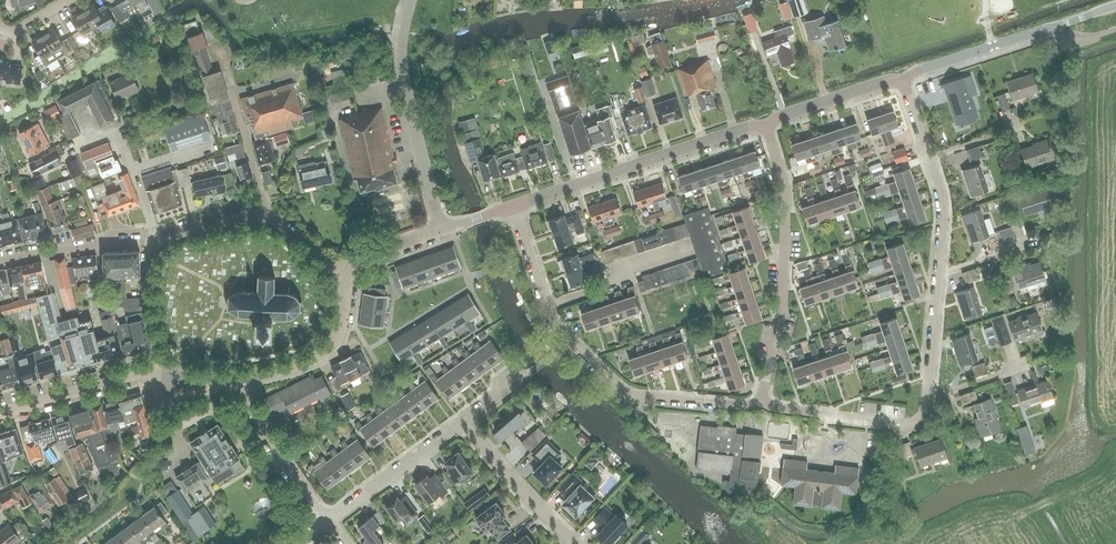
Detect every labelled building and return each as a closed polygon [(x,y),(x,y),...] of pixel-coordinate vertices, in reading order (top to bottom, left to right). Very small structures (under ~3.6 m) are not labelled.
[(115,16),(119,22),(130,16),(127,9),(134,5),(131,0),(116,0),(120,6),(112,11),(115,16)] [(804,0),(787,0),(793,18),(808,13),(804,0)] [(786,2),(780,4),(785,19),(791,17),(786,2)] [(114,26),(110,19),(107,14),(101,18),(93,4),(83,11),(93,29),(99,26),(105,31),(114,26)] [(74,34),(77,38),(81,45),(90,40),(87,32),(93,29),(83,11),(72,17),(80,30),(74,34)] [(743,16),(746,24),(742,25),(745,34),(758,29),(752,13),(743,16)] [(829,51),(847,45),(838,19),(826,23),(823,15),(803,22),(810,41),(824,36),(829,51)] [(189,36),(190,36),(199,33),(195,21),(185,25),(189,36)] [(786,36),(793,33),(791,25),(774,31),(776,37),(762,42),(767,56),(778,51),(783,65),(794,61),(789,48),(790,47),(786,36)] [(697,43),(715,38),(711,26),(694,29),(697,43)] [(67,38),(61,41),(53,28),(43,34),(57,59),(74,49),(67,38)] [(194,50),(204,47),(207,46),(202,32),(199,33),(190,36),(189,36),(187,37),(192,51),(193,50),(194,50)] [(670,62),(662,41),(659,32),(649,35),(652,44),(649,46),(646,48),(648,54),(652,54),(654,54),(659,66),(670,62)] [(41,69),(57,59),(43,34),(32,41),(40,54),(34,57),(41,69)] [(169,50),(182,42),(178,34),(164,42),(169,50)] [(558,51),(554,40),(554,39),(550,40),(546,42),(550,53),(558,51)] [(587,43),(581,45),(584,55),(590,53),(587,43)] [(530,54),(527,44),(520,46),(524,56),(530,54)] [(204,47),(194,50),(193,50),(202,76),(203,76),(213,73),(204,47)] [(84,49),(80,51),(84,58),(88,56),(84,49)] [(143,62),(150,58),(147,53),(141,57),(140,56),(131,62),(135,69),(144,63),(143,62)] [(504,55),(488,61),(491,69),(507,63),(504,55)] [(9,64),(10,58),(0,57),(0,78),(7,79),(7,82),(20,83),(22,65),(9,64)] [(483,71),(490,69),(485,57),(478,60),(483,71)] [(710,88),(716,86),(708,59),(676,70),(685,96),(696,93),(701,110),(715,106),(710,88)] [(315,74),(326,74),(325,62),(314,63),(315,74)] [(645,66),(637,69),(641,78),(648,75),(645,66)] [(344,68),(331,72),(334,84),(348,81),(344,68)] [(39,70),(33,73),(39,82),(44,78),(39,70)] [(220,70),(213,73),(203,76),(212,103),(213,102),(228,98),(229,98),(220,70)] [(118,99),(138,89),(131,72),(110,82),(118,99)] [(1013,99),(1038,91),(1032,74),(1007,82),(1013,99)] [(554,107),(574,100),(566,77),(546,83),(554,107)] [(656,92),(651,77),(641,81),(646,96),(656,92)] [(58,100),(64,113),(68,111),(88,101),(101,126),(114,119),(110,110),(114,108),(99,79),(58,100)] [(961,92),(976,87),(973,80),(959,84),(961,92)] [(293,83),(240,98),(247,123),(250,122),(255,139),(294,127),(292,121),(303,118),(305,124),(312,122),(311,111),(302,113),(293,83)] [(638,103),(646,100),(641,86),(633,89),(638,103)] [(1002,112),(1003,112),(1010,110),(1004,93),(997,96),(1002,112)] [(958,123),(976,117),(968,95),(951,101),(958,123)] [(653,104),(660,124),(683,116),(676,97),(653,104)] [(225,122),(228,134),(239,131),(228,98),(213,102),(220,124),(225,122)] [(613,108),(623,105),(621,99),(612,102),(613,108)] [(645,104),(631,109),(638,132),(643,130),(642,130),(651,127),(652,127),(645,104)] [(616,139),(608,117),(612,116),(608,105),(596,109),(599,119),(585,123),(593,146),(605,142),(605,143),(616,139)] [(50,117),(60,112),(56,106),(46,111),(50,117)] [(382,107),(356,113),(349,115),(349,117),(340,119),(355,179),(357,179),(360,192),(397,183),(394,170),(397,169),(382,107)] [(578,152),(584,150),(593,146),(585,123),(584,124),(579,109),(557,116),(570,154),(572,154),(573,155),(577,153),(578,152)] [(631,109),(621,112),(628,135),(629,134),(638,131),(638,132),(631,109)] [(64,113),(58,116),(60,120),(70,116),(68,111),(64,113)] [(890,128),(898,126),(893,111),(880,115),(888,140),(893,139),(890,128)] [(202,114),(164,126),(172,150),(210,137),(202,114)] [(888,140),(880,115),(867,119),(872,134),(880,131),(883,142),(888,140)] [(70,116),(60,120),(63,125),(73,120),(70,116)] [(484,180),(500,175),(494,153),(486,156),(478,129),(475,117),(459,122),(463,133),(462,134),(469,157),(476,155),(477,158),(484,180)] [(73,120),(63,125),(65,130),(75,125),(73,120)] [(133,133),(145,130),(143,121),(131,125),(133,133)] [(20,133),(26,144),(44,135),(38,123),(33,126),(20,133)] [(855,140),(857,147),(862,145),(855,124),(842,128),(847,143),(855,140)] [(75,125),(65,130),(67,135),(78,130),(75,125)] [(162,126),(156,128),(159,137),(164,135),(162,126)] [(142,132),(145,141),(158,137),(156,127),(142,132)] [(842,128),(830,132),(837,153),(842,152),(839,145),(847,143),(842,128)] [(78,130),(67,135),(70,140),(80,135),(78,130)] [(275,145),(288,141),(286,132),(273,136),(275,145)] [(817,136),(822,151),(830,148),(832,155),(837,153),(830,132),(817,136)] [(44,135),(26,144),(32,155),(50,145),(44,135)] [(814,153),(822,151),(817,136),(805,140),(812,162),(816,160),(814,153)] [(253,142),(259,164),(275,159),(269,137),(253,142)] [(1027,167),(1055,158),(1048,139),(1039,142),(1039,143),(1021,149),(1027,167)] [(792,145),(797,159),(805,157),(807,163),(812,162),(805,140),(792,145)] [(98,165),(103,178),(122,171),(117,157),(107,161),(106,158),(113,155),(108,141),(81,152),(87,170),(98,165)] [(520,150),(522,156),(526,168),(547,161),(541,142),(529,145),(530,146),(520,150)] [(548,143),(543,144),(549,161),(555,159),(557,158),(551,142),(548,143)] [(28,163),(35,176),(55,166),(52,160),(65,153),(61,146),(48,153),(28,163)] [(969,161),(982,157),(978,146),(965,150),(969,161)] [(908,160),(907,156),(904,148),(892,152),(896,164),(908,160)] [(335,150),(329,151),(332,161),(338,159),(335,150)] [(754,151),(741,155),(749,177),(753,175),(751,169),(759,166),(754,151)] [(519,171),(519,170),(515,158),(513,152),(496,158),(502,176),(519,171)] [(224,155),(216,158),(220,169),(227,167),(224,155)] [(741,155),(729,160),(734,174),(742,172),(744,178),(749,177),(741,155)] [(235,160),(229,162),(233,178),(240,176),(241,179),(253,176),(248,161),(247,162),(246,156),(235,160)] [(519,170),(526,168),(522,156),(515,158),(519,170)] [(66,163),(73,177),(82,173),(76,158),(66,163)] [(303,188),(332,181),(327,160),(315,163),(314,161),(298,165),(303,188)] [(729,160),(716,164),(724,185),(728,184),(726,177),(734,174),(729,160)] [(872,173),(882,169),(880,162),(869,166),(872,173)] [(716,164),(704,168),(709,183),(717,180),(719,187),(724,185),(716,164)] [(856,170),(854,164),(848,166),(850,172),(856,170)] [(980,164),(962,170),(971,196),(988,190),(988,188),(993,186),(989,173),(983,175),(980,164)] [(143,180),(154,213),(182,204),(178,189),(179,189),(173,170),(172,166),(142,176),(144,180),(143,180)] [(177,170),(181,186),(191,184),(187,168),(177,170)] [(704,168),(691,172),(699,194),(703,192),(701,185),(709,183),(704,168)] [(913,180),(909,168),(893,173),(896,180),(887,183),(889,189),(898,186),(913,180)] [(265,185),(273,183),(269,170),(262,172),(265,185)] [(874,180),(885,177),(883,170),(872,174),(874,180)] [(127,172),(118,176),(123,189),(109,194),(111,200),(122,196),(126,209),(139,204),(127,172)] [(691,172),(679,177),(683,191),(692,188),(694,195),(699,194),(691,172)] [(217,193),(225,192),(221,174),(193,181),(196,196),(217,191),(217,193)] [(846,186),(852,184),(849,174),(843,176),(846,186)] [(46,184),(42,176),(32,181),(36,189),(46,184)] [(110,176),(104,179),(106,186),(112,183),(110,176)] [(826,192),(823,183),(821,176),(816,178),(818,184),(817,184),(820,194),(826,192)] [(74,177),(58,182),(61,190),(76,185),(74,177)] [(833,190),(839,188),(836,178),(830,180),(833,190)] [(17,189),(14,179),(7,181),(10,191),(17,189)] [(902,198),(917,193),(913,180),(898,186),(889,189),(891,194),(899,191),(902,198)] [(108,216),(126,209),(122,196),(111,200),(109,194),(108,194),(104,182),(92,186),(96,199),(101,198),(108,216)] [(662,182),(647,187),(652,202),(667,198),(662,182)] [(876,193),(889,189),(887,183),(875,188),(876,193)] [(847,210),(860,206),(855,190),(854,190),(852,184),(846,186),(848,192),(841,194),(847,210)] [(42,205),(53,201),(47,186),(37,190),(42,205)] [(655,209),(652,202),(647,187),(633,192),(638,207),(648,204),(650,211),(655,209)] [(807,199),(813,197),(809,187),(804,189),(807,199)] [(828,199),(834,215),(847,210),(841,194),(839,188),(833,190),(835,196),(828,199)] [(878,198),(891,194),(889,189),(876,193),(878,198)] [(1025,214),(1052,205),(1046,189),(1019,198),(1025,214)] [(922,206),(917,193),(902,198),(904,205),(895,208),(897,214),(906,211),(922,206)] [(82,195),(76,197),(79,207),(85,205),(86,205),(82,194),(82,195)] [(674,195),(668,197),(674,216),(682,214),(675,194),(674,195)] [(614,223),(612,216),(621,213),(616,197),(602,202),(609,224),(614,223)] [(807,223),(821,219),(815,203),(813,197),(807,199),(809,205),(802,207),(807,223)] [(1004,199),(1008,211),(1014,210),(1009,197),(1004,199)] [(828,199),(815,203),(821,219),(834,215),(828,199)] [(47,220),(51,233),(69,229),(64,215),(62,216),(57,200),(53,201),(42,205),(45,212),(47,220)] [(37,202),(34,203),(37,213),(18,218),(24,240),(47,234),(41,212),(37,202)] [(605,226),(609,224),(602,202),(588,207),(593,222),(602,219),(605,226)] [(734,216),(737,224),(753,219),(748,206),(726,214),(727,219),(734,216)] [(910,224),(926,218),(922,206),(906,211),(897,214),(899,219),(908,216),(910,224)] [(682,215),(685,223),(689,236),(697,258),(701,271),(703,277),(728,269),(708,207),(682,215)] [(884,218),(897,214),(895,208),(883,213),(884,218)] [(586,222),(582,209),(576,211),(577,215),(578,214),(580,221),(581,224),(586,222)] [(980,209),(962,215),(971,242),(989,236),(988,234),(994,232),(989,218),(983,220),(980,209)] [(655,213),(658,221),(665,219),(662,210),(655,213)] [(18,218),(10,220),(8,213),(2,214),(2,216),(11,243),(24,240),(18,218)] [(658,221),(655,213),(649,215),(652,223),(658,221)] [(553,233),(581,224),(580,221),(578,214),(577,215),(565,219),(564,215),(547,221),(550,230),(552,229),(553,233)] [(886,223),(899,219),(897,214),(884,218),(886,223)] [(1008,217),(1011,226),(1012,230),(1019,228),(1015,215),(1008,217)] [(2,216),(0,216),(0,246),(11,243),(2,216)] [(74,222),(76,228),(88,225),(86,219),(74,222)] [(753,219),(737,224),(730,227),(732,231),(738,229),(741,237),(757,232),(753,219)] [(92,223),(88,225),(76,228),(72,229),(74,240),(95,234),(92,223)] [(682,238),(689,236),(685,223),(678,225),(682,238)] [(581,224),(553,233),(555,237),(552,238),(555,247),(572,242),(569,232),(575,230),(576,233),(584,231),(581,224)] [(675,241),(682,238),(678,225),(671,228),(675,241)] [(610,228),(613,237),(620,234),(617,226),(610,228)] [(1012,230),(1011,226),(998,231),(1001,242),(1014,237),(1012,230)] [(613,237),(610,228),(604,230),(606,239),(613,237)] [(668,243),(675,241),(671,228),(663,230),(668,243)] [(660,246),(668,243),(663,230),(656,233),(660,246)] [(757,232),(741,237),(734,239),(736,244),(743,242),(745,249),(761,244),(757,232)] [(653,248),(660,246),(656,233),(648,235),(653,248)] [(645,251),(653,248),(648,235),(641,238),(645,251)] [(638,253),(645,251),(641,238),(634,240),(638,253)] [(632,255),(638,253),(634,240),(628,242),(632,255)] [(626,257),(632,255),(628,242),(621,244),(626,257)] [(907,256),(902,243),(887,248),(889,255),(880,258),(882,264),(907,256)] [(619,259),(626,257),(621,244),(615,247),(619,259)] [(740,256),(747,254),(750,262),(765,257),(761,244),(745,249),(739,252),(740,256)] [(438,250),(446,272),(461,267),(461,268),(453,245),(438,250)] [(613,262),(619,259),(615,247),(608,249),(613,262)] [(606,264),(613,262),(608,249),(602,251),(606,264)] [(139,250),(118,251),(103,252),(104,276),(119,276),(126,276),(141,275),(139,250)] [(446,272),(438,250),(424,256),(432,278),(446,272)] [(595,253),(598,261),(600,266),(606,264),(602,251),(595,253)] [(576,254),(560,259),(563,269),(565,268),(566,272),(594,263),(598,261),(595,253),(595,252),(578,258),(576,254)] [(844,266),(850,264),(847,254),(841,256),(844,266)] [(68,268),(67,268),(70,277),(71,284),(76,283),(75,275),(98,272),(96,255),(73,258),(74,267),(68,268)] [(432,278),(424,256),(409,261),(417,283),(432,278)] [(895,273),(911,268),(907,256),(882,264),(884,269),(893,266),(895,273)] [(64,257),(54,259),(61,288),(71,285),(71,284),(70,277),(67,268),(65,257),(64,257)] [(690,260),(694,274),(701,271),(697,258),(690,260)] [(831,270),(837,268),(834,258),(828,260),(831,270)] [(869,268),(882,264),(880,258),(868,263),(869,268)] [(683,262),(687,276),(694,274),(690,260),(683,262)] [(808,267),(806,261),(805,260),(796,263),(798,271),(802,270),(808,268),(808,267)] [(46,285),(41,261),(22,266),(25,280),(24,280),(22,281),(24,290),(31,288),(30,284),(37,282),(38,287),(46,285)] [(402,286),(403,289),(403,288),(417,283),(409,261),(395,266),(394,266),(396,270),(397,274),(399,278),(400,282),(402,286)] [(600,266),(598,261),(594,263),(566,272),(568,276),(565,277),(568,286),(585,280),(583,274),(600,268),(600,266)] [(1018,288),(1046,279),(1043,271),(1045,271),(1043,265),(1041,265),(1040,261),(1031,265),(1030,263),(1012,269),(1018,288)] [(676,265),(680,278),(687,276),(683,262),(676,265)] [(818,275),(824,273),(821,263),(815,265),(818,275)] [(1009,276),(1006,263),(999,265),(1003,278),(1009,276)] [(839,274),(845,290),(858,286),(853,270),(852,270),(850,264),(844,266),(846,272),(839,274)] [(871,274),(884,269),(882,264),(869,268),(871,274)] [(669,267),(673,281),(680,278),(676,265),(669,267)] [(20,300),(26,298),(24,290),(22,281),(24,280),(22,266),(7,269),(10,286),(17,285),(20,300)] [(662,269),(666,283),(673,281),(669,267),(662,269)] [(724,280),(730,278),(733,286),(749,280),(744,268),(722,275),(724,280)] [(805,279),(811,277),(808,268),(802,270),(805,279)] [(826,279),(832,295),(845,290),(839,274),(837,268),(831,270),(833,276),(826,279)] [(890,289),(915,281),(911,268),(895,273),(897,280),(889,283),(890,289)] [(0,270),(0,295),(9,293),(4,269),(0,270)] [(655,272),(660,285),(666,283),(662,269),(655,272)] [(965,284),(978,279),(974,269),(961,273),(965,284)] [(648,274),(653,288),(660,285),(655,272),(648,274)] [(819,299),(832,295),(826,279),(824,273),(818,275),(820,281),(813,283),(819,299)] [(645,290),(653,288),(648,274),(641,276),(642,280),(645,290)] [(227,302),(227,308),(228,309),(237,315),(238,316),(256,316),(255,323),(255,325),(255,326),(254,333),(271,334),(272,318),(282,318),(293,317),(299,311),(301,311),(302,310),(300,309),(300,303),(302,302),(301,300),(299,301),(296,296),(297,294),(296,293),(295,295),(289,292),(288,292),(288,286),(274,286),(274,276),(266,275),(258,275),(257,291),(239,290),(228,297),(227,302)] [(1013,288),(1009,276),(1003,278),(1000,279),(1003,291),(1013,288)] [(800,288),(805,304),(819,299),(813,283),(811,277),(805,279),(807,285),(800,288)] [(637,282),(638,283),(640,292),(645,290),(642,280),(637,282)] [(749,280),(733,286),(726,288),(728,293),(735,290),(737,298),(753,293),(749,280)] [(903,299),(919,293),(915,281),(890,289),(892,294),(901,291),(903,299)] [(878,293),(890,289),(889,283),(876,287),(878,293)] [(71,285),(61,288),(65,309),(76,306),(71,285)] [(634,295),(636,295),(633,286),(628,288),(631,296),(623,299),(620,300),(626,316),(639,311),(634,295)] [(964,319),(982,313),(973,287),(955,292),(964,319)] [(879,298),(892,294),(890,289),(878,293),(879,298)] [(618,301),(610,303),(607,304),(613,320),(626,316),(620,300),(623,299),(620,290),(615,292),(618,301)] [(72,368),(89,363),(96,360),(86,320),(80,322),(78,315),(62,319),(54,292),(50,293),(61,334),(72,368)] [(38,305),(47,338),(50,346),(50,345),(51,349),(53,349),(60,372),(72,368),(61,334),(50,293),(36,296),(38,305)] [(367,293),(363,293),(364,293),(361,309),(385,312),(387,296),(385,295),(376,294),(372,294),(367,293)] [(467,321),(465,323),(468,328),(472,325),(469,320),(480,313),(480,314),(481,313),(468,293),(467,293),(468,293),(455,301),(467,321)] [(753,293),(737,298),(730,300),(732,305),(739,303),(741,311),(757,305),(753,293)] [(605,305),(597,308),(594,309),(600,325),(613,320),(607,304),(610,303),(607,295),(602,296),(605,305)] [(36,296),(26,298),(20,300),(22,309),(29,308),(38,305),(36,296)] [(1010,308),(1016,306),(1013,297),(1007,299),(1010,308)] [(114,311),(142,310),(141,298),(127,298),(121,298),(115,299),(114,299),(114,311)] [(108,299),(101,300),(102,309),(109,308),(108,299)] [(592,309),(589,310),(581,313),(586,329),(600,325),(594,309),(597,308),(594,299),(589,301),(592,309)] [(1052,299),(1045,301),(1047,308),(1054,306),(1052,299)] [(0,306),(0,307),(2,315),(22,310),(20,300),(0,306)] [(467,321),(455,301),(442,309),(454,329),(465,323),(467,321)] [(757,305),(741,311),(735,313),(736,318),(743,315),(746,324),(761,318),(757,305)] [(29,308),(22,309),(25,320),(32,318),(29,308)] [(99,313),(101,320),(112,316),(110,309),(99,313)] [(383,327),(385,312),(361,309),(359,324),(383,327)] [(441,337),(439,339),(442,344),(446,341),(443,336),(454,329),(442,309),(428,317),(441,337)] [(142,312),(125,317),(126,322),(116,325),(124,353),(149,347),(142,319),(142,312)] [(1015,341),(1042,331),(1036,312),(1009,322),(1015,341)] [(730,314),(723,317),(719,318),(721,323),(725,322),(732,320),(730,314)] [(123,353),(112,316),(101,320),(106,336),(97,339),(92,320),(92,319),(86,320),(96,360),(96,361),(123,353)] [(439,339),(441,337),(428,317),(415,326),(428,345),(439,339)] [(875,339),(900,330),(896,318),(880,323),(882,330),(873,333),(875,339)] [(1009,348),(1005,336),(1007,335),(1003,322),(992,326),(996,339),(998,344),(1001,351),(1007,349),(1009,348)] [(428,345),(415,326),(402,334),(414,354),(413,355),(416,360),(420,357),(417,352),(428,345)] [(680,329),(681,332),(684,341),(683,341),(682,342),(686,356),(692,354),(683,328),(680,329)] [(888,348),(904,343),(900,330),(875,339),(877,344),(886,341),(888,348)] [(481,340),(486,336),(483,331),(477,335),(481,340)] [(679,342),(671,345),(668,346),(674,362),(687,357),(686,356),(682,342),(683,341),(684,341),(681,332),(676,334),(679,342)] [(732,346),(728,333),(705,341),(707,345),(713,343),(716,351),(732,346)] [(863,343),(875,339),(873,333),(861,337),(863,343)] [(960,366),(978,360),(969,333),(951,339),(960,366)] [(413,355),(414,354),(402,334),(389,342),(389,341),(388,341),(401,362),(402,362),(402,361),(413,355)] [(834,336),(838,346),(843,344),(840,334),(834,336)] [(666,347),(658,349),(655,350),(660,366),(674,362),(668,346),(671,345),(668,336),(663,338),(666,347)] [(3,354),(11,352),(8,338),(0,340),(0,344),(3,354)] [(12,350),(20,348),(17,338),(9,340),(12,350)] [(825,350),(831,348),(827,338),(821,340),(825,350)] [(865,348),(877,344),(875,339),(863,343),(865,348)] [(991,347),(998,344),(996,339),(989,341),(991,347)] [(473,344),(474,346),(476,351),(479,349),(492,366),(503,358),(490,340),(481,347),(477,341),(473,344)] [(652,351),(644,354),(642,355),(647,371),(660,366),(655,350),(658,349),(655,341),(649,342),(652,351)] [(808,345),(812,355),(817,353),(814,343),(808,345)] [(892,361),(908,355),(904,343),(888,348),(891,356),(882,358),(884,363),(892,361)] [(832,355),(838,371),(851,366),(846,350),(843,344),(838,346),(840,352),(833,355),(832,355)] [(634,375),(647,371),(642,355),(644,354),(642,345),(636,347),(639,356),(629,359),(634,375)] [(716,351),(709,353),(711,358),(718,356),(720,364),(736,359),(732,346),(716,351)] [(795,349),(798,359),(804,357),(801,347),(795,349)] [(825,375),(838,371),(832,355),(833,355),(831,348),(825,350),(827,357),(819,359),(825,375)] [(40,353),(39,350),(39,349),(34,351),(41,378),(60,372),(53,349),(51,349),(45,351),(40,353)] [(462,352),(466,359),(469,357),(481,374),(492,366),(479,349),(476,351),(471,355),(466,349),(462,352)] [(36,361),(33,352),(14,358),(16,366),(17,366),(22,384),(39,378),(35,364),(36,361)] [(351,355),(343,359),(340,361),(331,366),(340,385),(350,380),(350,381),(369,371),(360,352),(351,356),(351,355)] [(806,363),(812,379),(825,375),(819,359),(817,353),(812,355),(814,361),(806,363)] [(8,356),(8,360),(10,368),(0,370),(0,380),(2,389),(22,384),(17,366),(16,366),(14,358),(13,354),(8,356)] [(908,355),(892,361),(884,363),(886,369),(894,366),(897,373),(912,368),(908,355)] [(452,360),(455,367),(458,364),(471,382),(481,374),(469,357),(466,359),(460,363),(456,357),(452,360)] [(871,368),(884,363),(882,358),(869,362),(871,368)] [(736,359),(720,364),(714,366),(715,371),(722,368),(724,376),(740,371),(736,359)] [(975,377),(987,373),(984,362),(971,367),(975,377)] [(798,384),(812,379),(806,363),(793,368),(798,384)] [(873,373),(886,369),(884,363),(871,368),(873,373)] [(441,368),(444,374),(447,372),(460,390),(471,382),(458,364),(455,367),(449,371),(445,365),(441,368)] [(724,376),(718,379),(719,384),(726,382),(729,389),(745,384),(740,371),(724,376)] [(449,398),(460,390),(447,372),(444,374),(439,379),(434,373),(430,376),(434,383),(437,381),(449,398)] [(893,385),(906,380),(904,374),(891,378),(893,385)] [(263,399),(271,415),(287,407),(289,412),(330,392),(322,376),(315,379),(313,375),(263,399)] [(408,384),(411,391),(414,389),(427,406),(438,398),(425,380),(416,387),(412,381),(408,384)] [(1011,381),(1004,383),(1003,384),(1010,406),(1018,403),(1011,381)] [(1024,408),(1053,398),(1047,381),(1018,390),(1024,408)] [(397,392),(401,399),(403,396),(416,414),(427,406),(414,389),(411,391),(405,395),(401,389),(397,392)] [(962,403),(977,398),(974,390),(959,395),(962,403)] [(356,406),(348,391),(340,396),(347,410),(356,406)] [(140,392),(119,399),(124,418),(125,423),(137,420),(142,437),(142,436),(149,434),(149,426),(150,426),(149,423),(150,422),(147,413),(140,392)] [(386,400),(390,407),(393,404),(406,422),(416,414),(403,396),(401,399),(395,403),(390,397),(386,400)] [(990,398),(974,404),(979,421),(976,422),(981,436),(983,435),(985,440),(993,437),(991,432),(1000,429),(990,398)] [(117,432),(114,421),(124,418),(119,399),(118,399),(102,403),(108,422),(109,427),(111,433),(117,432)] [(109,462),(108,463),(110,468),(109,469),(111,475),(119,472),(117,464),(119,463),(110,437),(112,436),(111,433),(109,427),(108,422),(102,403),(90,406),(97,430),(109,462)] [(376,408),(379,415),(382,412),(395,430),(406,422),(393,404),(390,407),(384,411),(380,405),(376,408)] [(99,471),(109,469),(110,468),(108,463),(109,462),(97,430),(90,406),(69,412),(77,437),(80,435),(85,434),(87,439),(96,466),(97,466),(99,471)] [(515,410),(494,427),(503,438),(503,437),(503,436),(522,420),(515,411),(515,410)] [(365,416),(368,422),(371,420),(384,438),(395,430),(382,412),(379,415),(373,419),(369,413),(365,416)] [(76,445),(73,435),(67,413),(52,417),(58,440),(65,437),(68,448),(69,448),(76,445)] [(28,424),(28,425),(33,439),(34,439),(38,445),(41,444),(41,443),(44,442),(44,441),(56,437),(50,418),(28,424)] [(643,419),(642,425),(645,428),(654,436),(654,437),(658,433),(649,425),(648,423),(648,419),(643,419)] [(373,446),(384,438),(371,420),(368,422),(363,427),(358,421),(354,424),(358,431),(361,429),(373,446)] [(201,460),(175,477),(185,493),(229,465),(233,472),(243,465),(238,459),(239,458),(218,424),(207,431),(206,429),(198,434),(199,436),(190,442),(201,460)] [(51,463),(44,453),(41,448),(38,445),(34,439),(33,439),(28,425),(20,427),(32,464),(36,470),(39,468),(41,470),(51,463)] [(763,435),(745,433),(744,437),(735,436),(736,427),(717,425),(717,430),(701,428),(696,468),(730,472),(730,480),(723,480),(723,485),(728,492),(738,493),(737,495),(755,497),(760,457),(763,435)] [(1016,429),(1025,455),(1035,451),(1026,425),(1016,429)] [(539,426),(522,441),(531,451),(547,435),(539,426)] [(16,428),(0,433),(0,448),(2,454),(0,455),(0,481),(1,486),(10,481),(4,460),(22,451),(23,450),(16,428)] [(142,436),(140,447),(145,448),(147,441),(149,434),(142,436)] [(797,450),(798,439),(793,438),(792,444),(781,443),(780,448),(797,450)] [(920,466),(947,458),(940,438),(914,447),(920,466)] [(340,443),(344,449),(346,447),(359,464),(370,456),(357,439),(348,446),(344,440),(340,443)] [(546,440),(532,454),(542,463),(533,472),(546,484),(562,467),(554,459),(560,453),(546,440)] [(76,445),(69,448),(80,474),(94,468),(82,442),(76,445)] [(906,456),(913,454),(908,442),(902,444),(906,456)] [(44,453),(50,449),(47,444),(41,448),(44,453)] [(330,451),(333,457),(336,455),(349,472),(359,464),(346,447),(344,449),(338,454),(333,448),(330,451)] [(57,459),(50,449),(44,453),(51,463),(57,459)] [(591,469),(593,467),(591,466),(601,456),(595,451),(584,463),(591,469)] [(458,452),(444,462),(449,468),(444,472),(452,483),(457,479),(459,482),(472,472),(458,452)] [(319,459),(322,465),(325,463),(338,480),(349,472),(336,455),(333,457),(327,462),(323,456),(319,459)] [(312,464),(308,467),(312,474),(314,472),(327,488),(338,480),(325,463),(322,465),(319,459),(313,464),(312,464)] [(859,468),(855,468),(835,465),(834,473),(806,469),(807,462),(784,459),(781,484),(795,486),(793,503),(811,506),(811,505),(822,506),(822,507),(839,509),(841,491),(856,493),(859,468)] [(54,466),(49,469),(49,470),(46,472),(48,476),(52,473),(53,475),(58,472),(54,466)] [(421,479),(415,484),(429,501),(439,493),(441,495),(446,491),(440,483),(436,477),(432,480),(429,479),(425,473),(419,477),(421,479)] [(573,474),(559,489),(566,495),(568,492),(571,495),(563,503),(575,515),(579,511),(580,511),(586,505),(585,504),(592,497),(580,485),(578,488),(575,485),(579,480),(573,474)] [(59,504),(72,496),(59,476),(56,479),(55,477),(45,483),(59,504)] [(445,480),(440,483),(446,491),(451,487),(445,480)] [(0,496),(0,505),(2,509),(18,500),(22,508),(32,502),(22,484),(13,489),(12,488),(0,496)] [(40,512),(53,503),(43,487),(30,495),(40,512)] [(84,488),(74,494),(80,504),(90,498),(84,488)] [(469,510),(489,495),(485,488),(464,503),(469,510)] [(204,506),(193,513),(177,489),(165,497),(181,521),(192,539),(216,524),(204,506)] [(389,500),(382,505),(389,515),(391,513),(396,520),(403,515),(407,521),(417,513),(407,500),(402,504),(397,497),(391,502),(389,500)] [(171,529),(162,516),(168,512),(161,501),(154,506),(154,507),(150,511),(149,509),(149,510),(142,515),(152,529),(153,529),(159,524),(165,533),(171,529)] [(484,511),(476,517),(485,530),(489,527),(493,532),(498,538),(509,530),(505,523),(501,518),(505,515),(496,503),(490,507),(489,505),(483,510),(484,511)] [(597,535),(607,543),(609,543),(613,539),(615,541),(620,535),(618,533),(627,524),(617,514),(614,517),(604,507),(593,519),(601,526),(602,525),(604,527),(597,535)] [(424,514),(418,518),(425,527),(431,523),(424,514)] [(152,529),(142,515),(142,516),(138,520),(137,518),(136,519),(137,519),(130,524),(140,538),(147,533),(153,542),(159,538),(153,529),(152,529)] [(357,526),(366,538),(363,540),(366,543),(382,543),(384,543),(378,535),(384,531),(373,515),(357,526)] [(48,531),(54,527),(47,517),(41,520),(48,531)] [(13,529),(9,524),(0,531),(0,532),(9,543),(12,543),(20,538),(22,541),(28,537),(19,525),(14,530),(13,529)] [(130,524),(129,525),(130,525),(125,529),(125,527),(124,528),(118,533),(125,543),(133,543),(135,542),(136,543),(145,543),(140,538),(130,524)] [(450,529),(444,533),(449,539),(455,535),(450,529)] [(631,543),(632,543),(642,543),(649,536),(643,530),(631,543)] [(36,531),(30,535),(35,541),(41,536),(36,531)] [(0,532),(0,543),(9,543),(0,532)] [(118,533),(117,534),(118,534),(113,538),(112,536),(112,537),(105,543),(106,543),(125,543),(118,533)] [(526,534),(518,541),(513,533),(499,543),(534,543),(526,534)]
